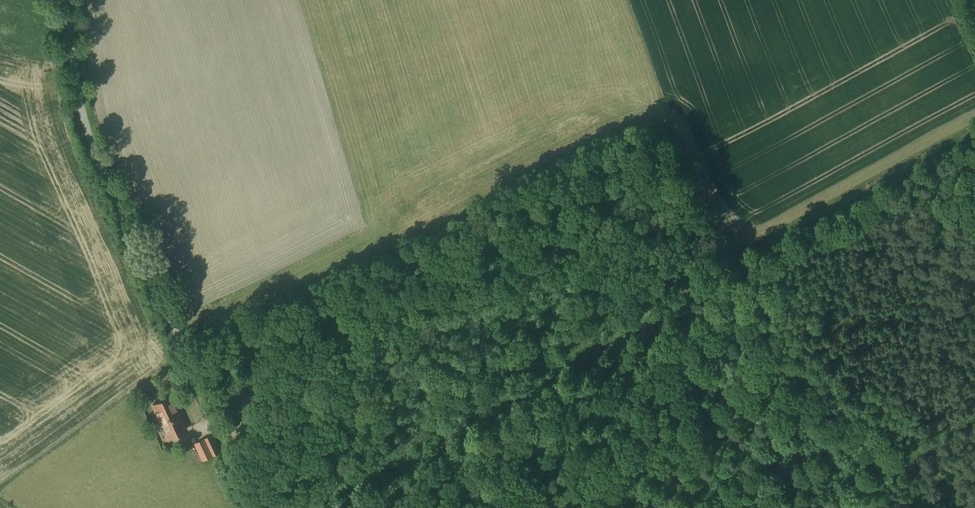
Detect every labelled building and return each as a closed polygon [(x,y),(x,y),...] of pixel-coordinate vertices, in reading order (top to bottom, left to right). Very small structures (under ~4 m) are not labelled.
[(170,396),(153,404),(162,424),(160,425),(166,438),(185,430),(170,396)] [(196,442),(204,460),(218,454),(211,436),(196,442)]
